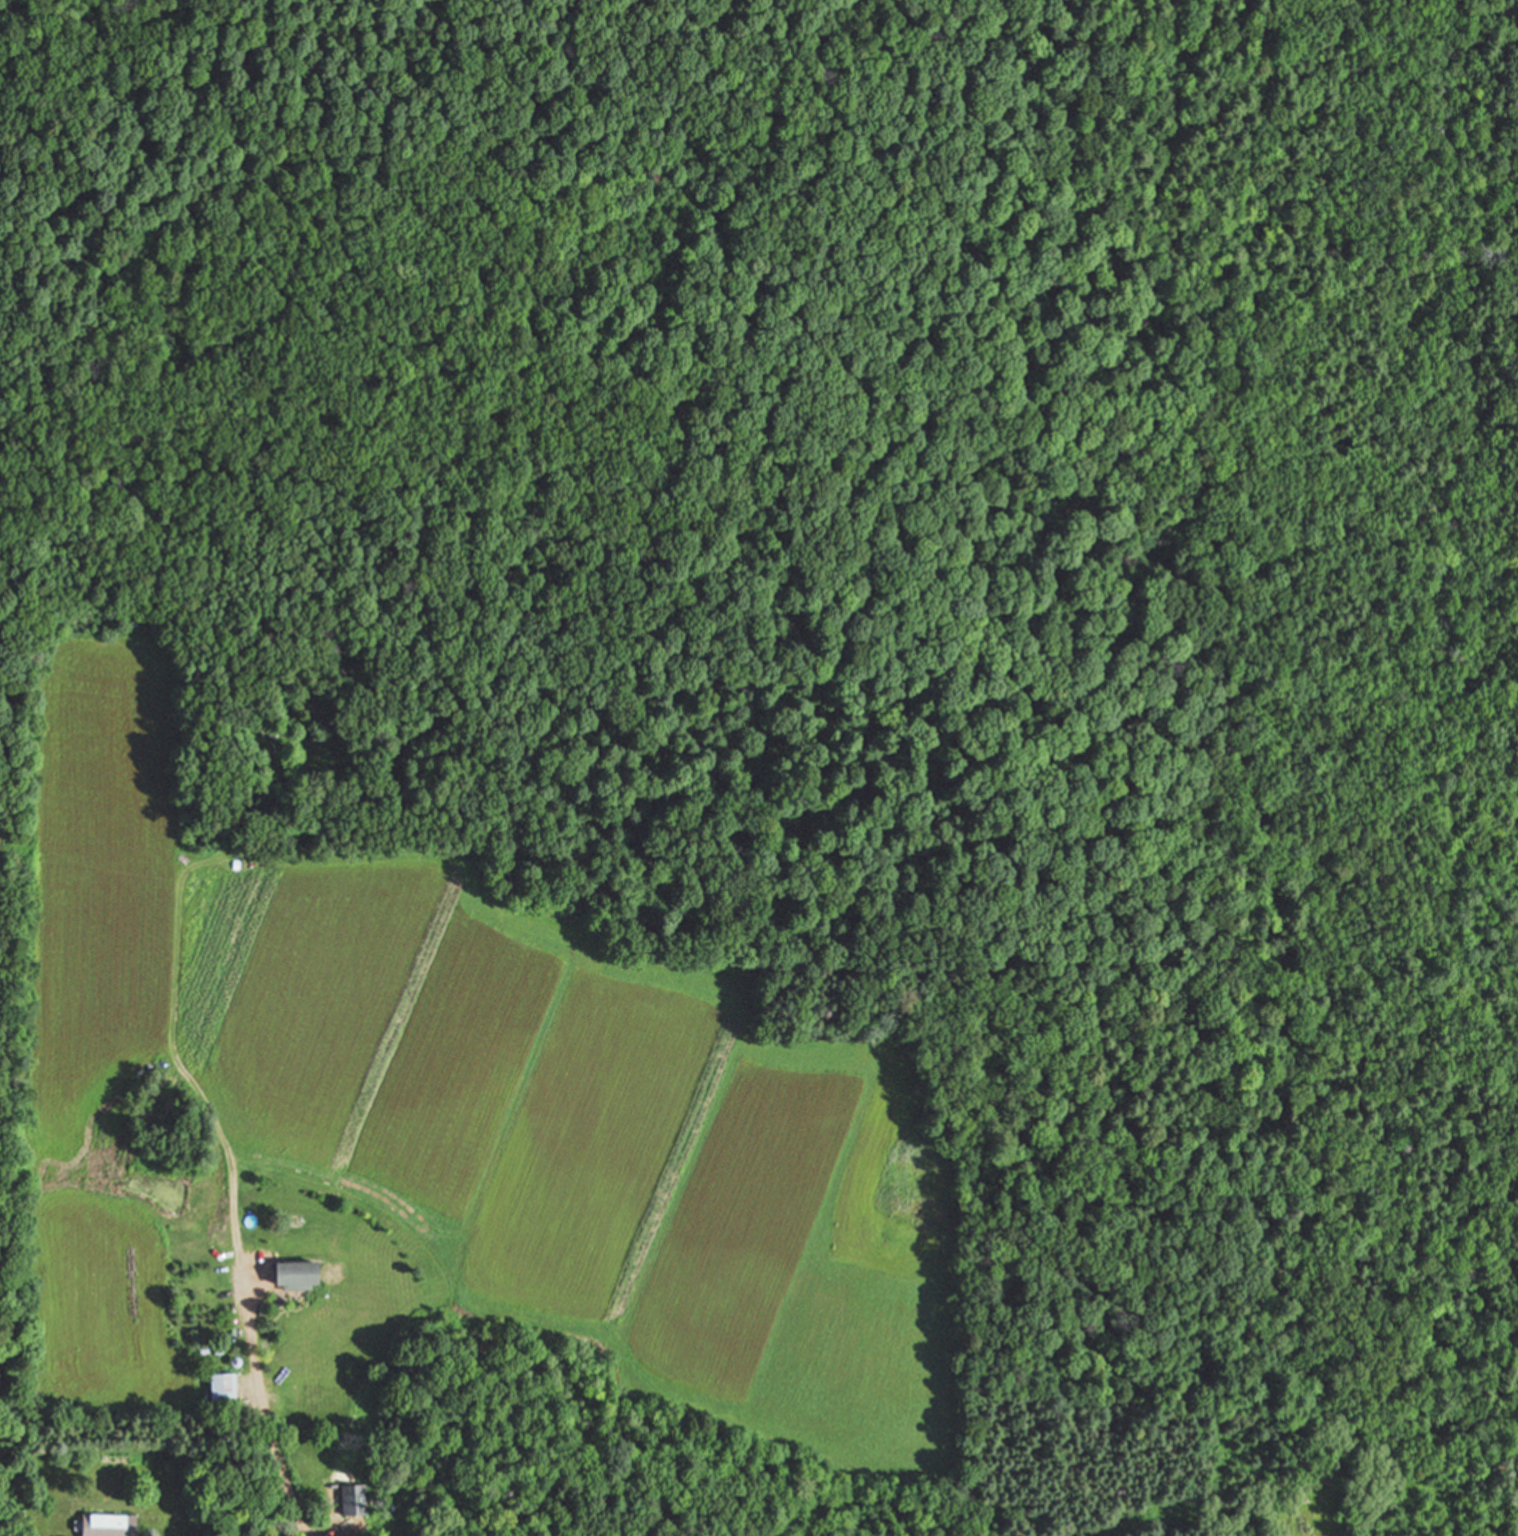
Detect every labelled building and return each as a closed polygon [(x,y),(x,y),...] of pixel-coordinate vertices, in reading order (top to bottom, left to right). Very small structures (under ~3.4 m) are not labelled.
[(267,1264),(267,1291),(307,1291),(307,1264),(267,1264)] [(205,1376),(205,1412),(230,1412),(230,1376),(205,1376)] [(131,1517),(77,1516),(77,1535),(131,1535),(131,1517)]
